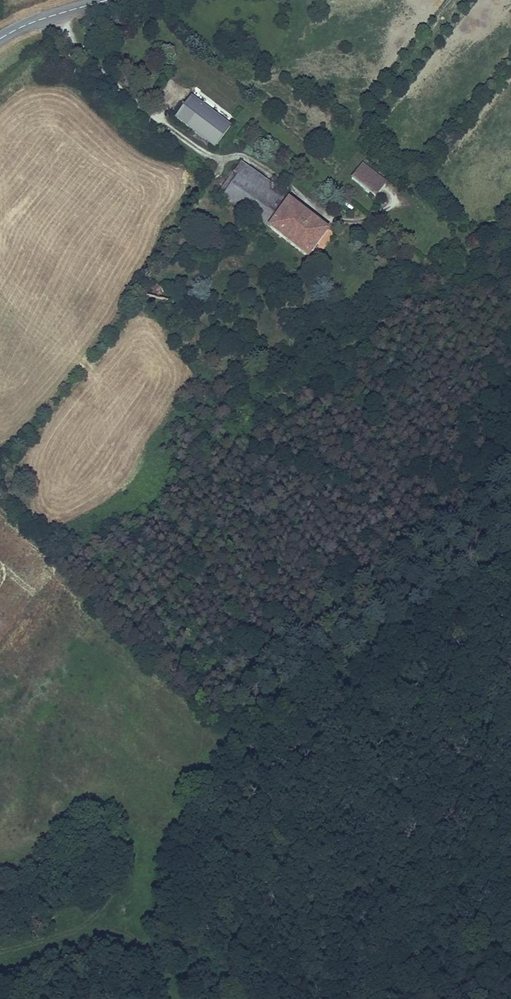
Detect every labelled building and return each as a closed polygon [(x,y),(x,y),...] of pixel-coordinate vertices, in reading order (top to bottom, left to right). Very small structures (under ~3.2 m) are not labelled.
[(232,126),(190,94),(173,117),(215,148),(232,126)] [(268,227),(289,197),(290,195),(241,161),(233,171),(238,174),(222,197),(260,223),(267,228),(268,227)] [(387,182),(362,163),(351,177),(376,197),(387,182)] [(289,197),(268,227),(309,259),(331,229),(289,197)] [(148,280),(144,296),(174,303),(178,287),(148,280)]
